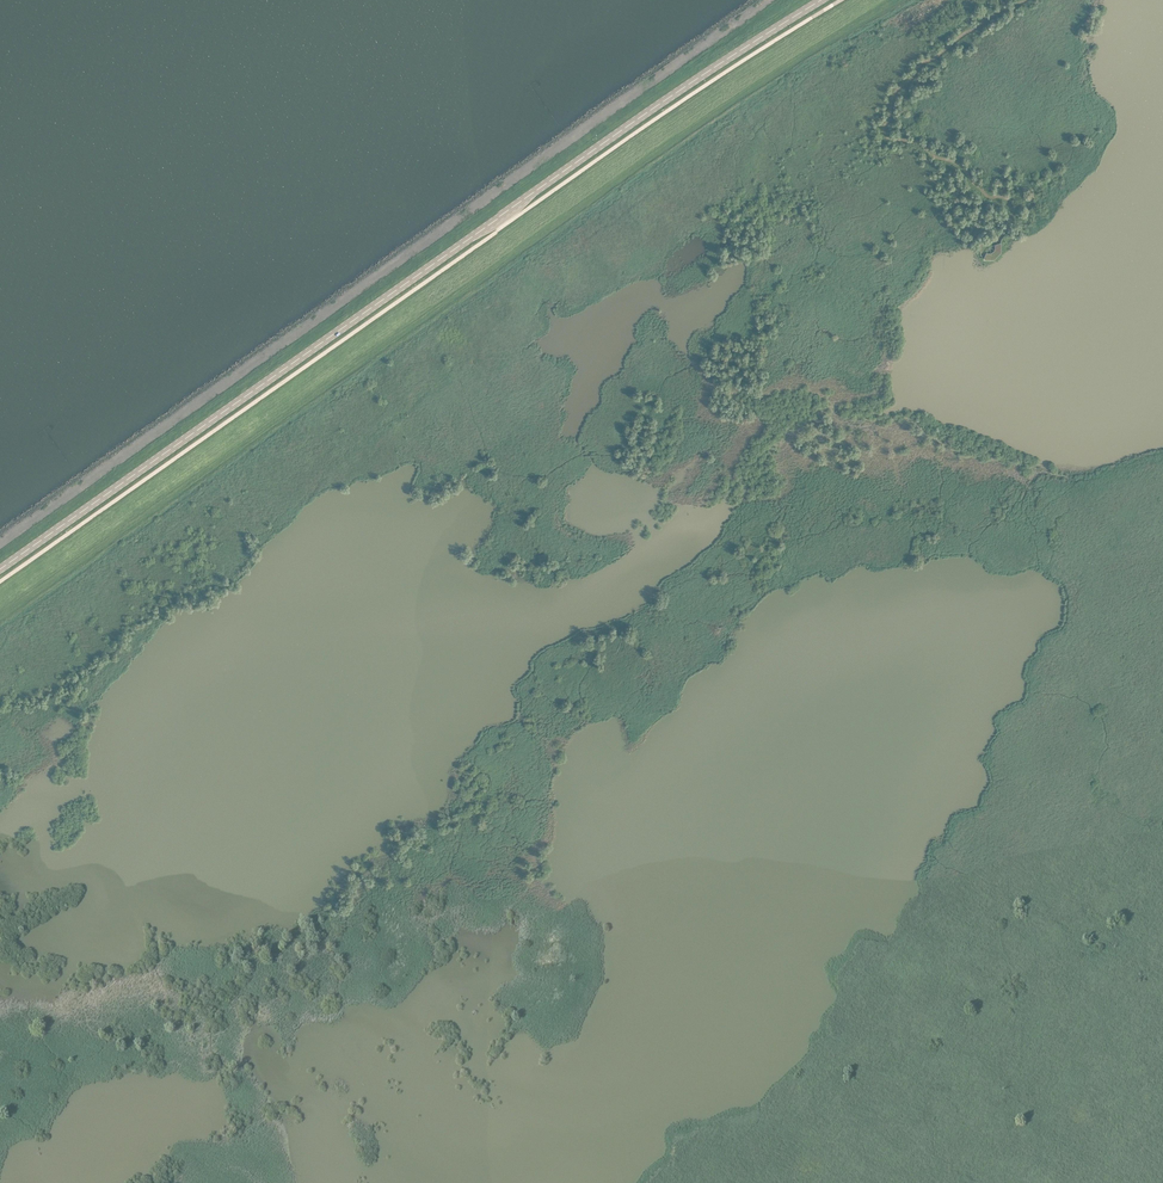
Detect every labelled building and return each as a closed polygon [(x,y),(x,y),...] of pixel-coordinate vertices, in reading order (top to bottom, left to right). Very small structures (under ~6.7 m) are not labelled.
[(994,246),(995,237),(990,239),(989,244),(986,247),(980,247),(978,252),(988,252),(994,246)]
